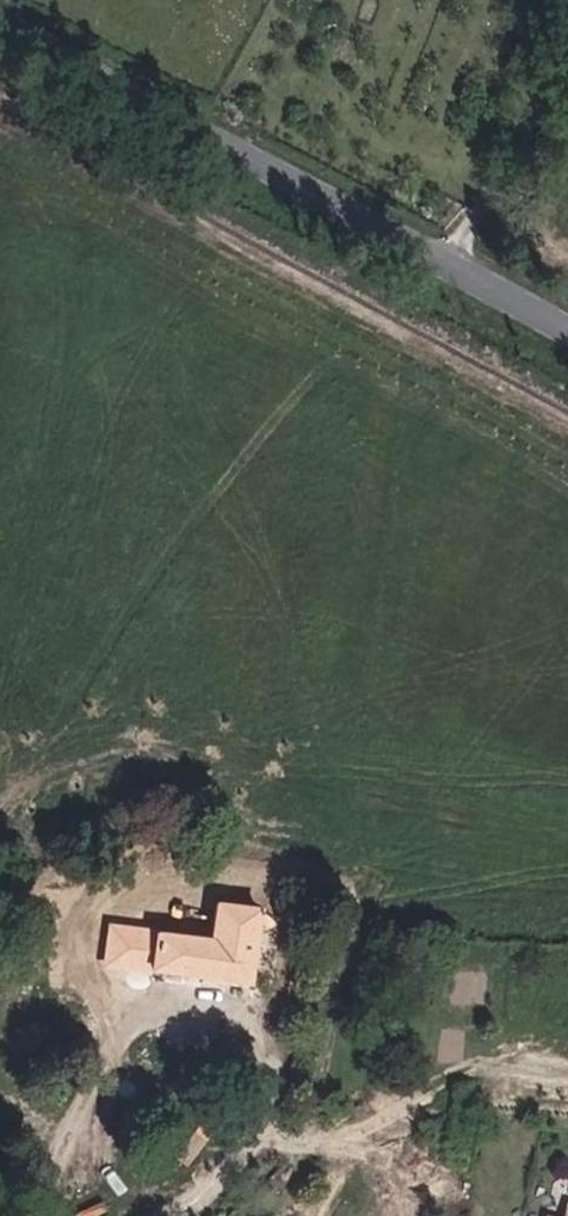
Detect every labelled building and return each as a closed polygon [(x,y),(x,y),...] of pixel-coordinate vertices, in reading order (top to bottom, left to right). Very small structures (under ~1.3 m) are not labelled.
[(252,983),(261,910),(218,905),(214,937),(128,926),(108,923),(102,962),(122,965),(130,966),(151,969),(252,983)]
